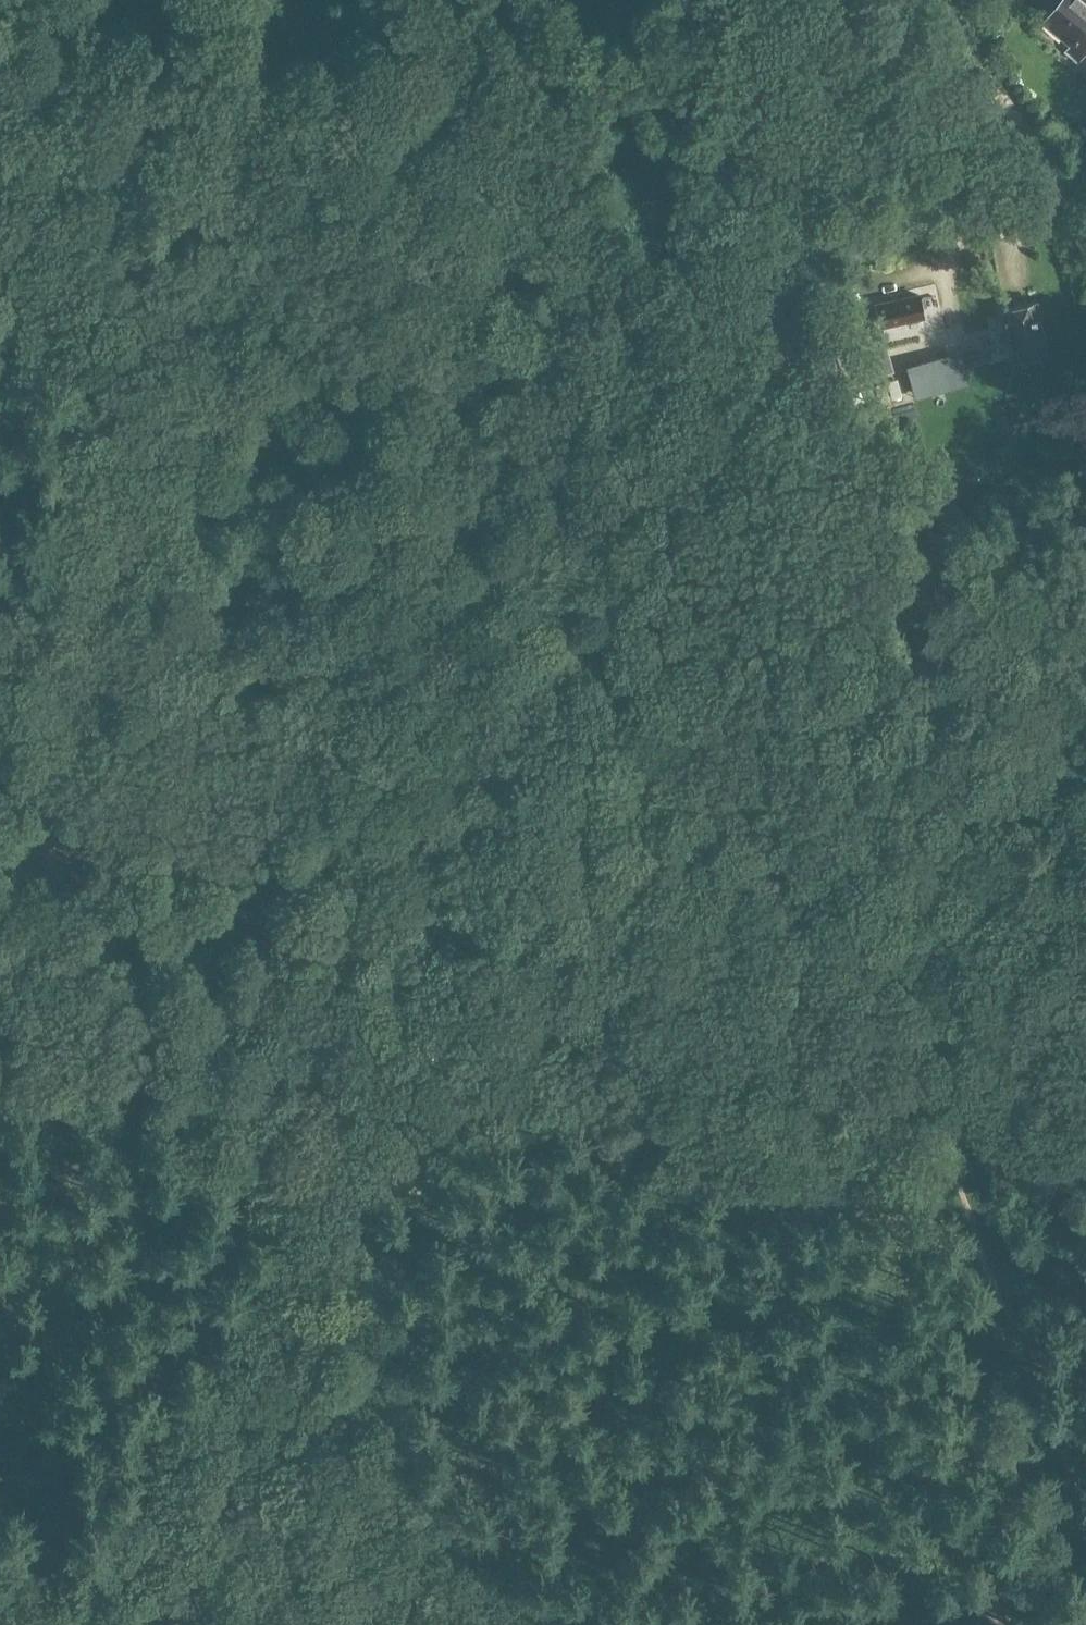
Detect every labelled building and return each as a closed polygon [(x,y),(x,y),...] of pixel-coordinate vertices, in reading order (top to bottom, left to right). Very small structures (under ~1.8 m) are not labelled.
[(349,7),(363,11),(366,0),(351,0),(349,7)] [(1067,52),(1078,61),(1085,51),(1085,0),(1062,0),(1045,21),(1074,44),(1067,52)] [(923,315),(919,294),(876,304),(881,325),(923,315)] [(1042,365),(1038,352),(1047,350),(1036,304),(1003,312),(1014,358),(1022,356),(1025,368),(1030,371),(1039,369),(1042,365)] [(965,356),(968,369),(986,364),(982,351),(965,356)] [(961,352),(938,358),(907,367),(915,398),(944,390),(943,385),(968,378),(961,352)]
